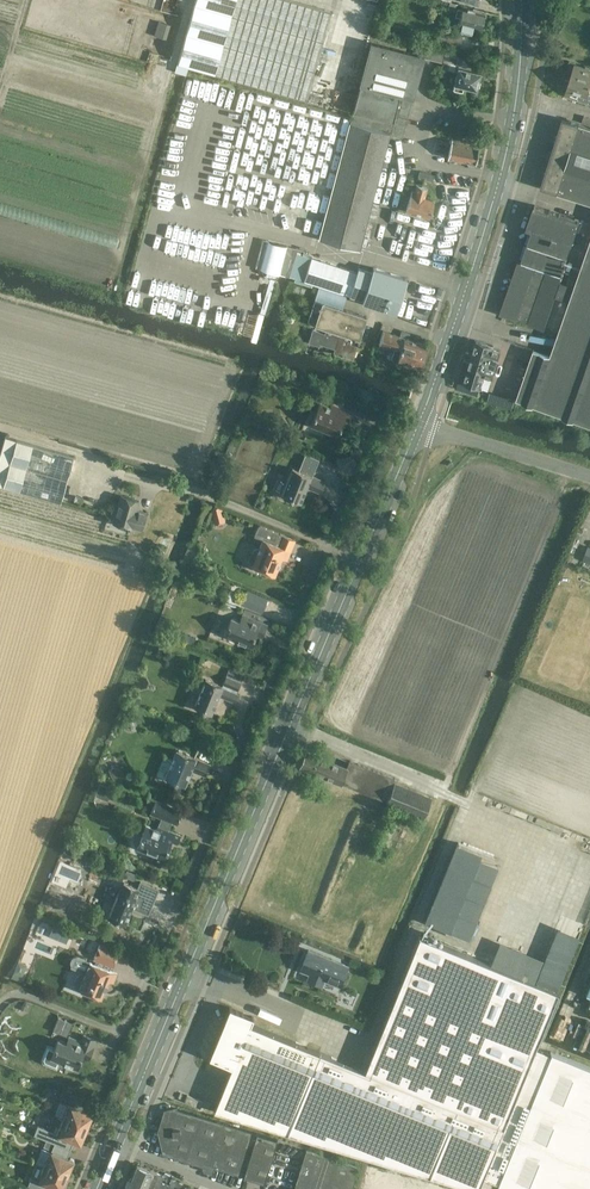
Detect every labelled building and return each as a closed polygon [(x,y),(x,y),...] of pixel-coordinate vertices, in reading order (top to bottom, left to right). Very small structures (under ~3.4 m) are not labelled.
[(181,0),(164,0),(162,8),(177,12),(181,0)] [(293,0),(196,0),(178,63),(305,99),(330,11),(293,0)] [(461,7),(461,9),(457,8),(455,15),(459,16),(458,20),(482,27),(485,14),(461,7)] [(159,19),(155,34),(166,37),(170,22),(159,19)] [(458,49),(462,36),(449,32),(445,45),(458,49)] [(437,34),(435,41),(444,44),(446,37),(437,34)] [(416,85),(421,66),(424,56),(371,42),(359,85),(353,111),(405,125),(412,99),(415,85),(416,85)] [(448,69),(450,61),(456,63),(458,55),(445,52),(441,67),(448,69)] [(480,72),(470,69),(471,66),(458,63),(453,83),(453,88),(453,89),(461,91),(462,91),(462,90),(463,85),(476,89),(480,72)] [(575,64),(570,80),(565,78),(561,90),(566,92),(565,95),(589,103),(589,95),(587,94),(589,84),(589,68),(575,64)] [(389,133),(402,137),(405,125),(353,111),(350,122),(319,238),(359,249),(389,133)] [(589,125),(589,118),(583,116),(581,122),(589,125)] [(542,187),(589,203),(589,127),(563,119),(542,187)] [(447,157),(467,161),(468,164),(472,164),(474,162),(476,163),(476,162),(480,163),(482,154),(477,154),(479,144),(478,143),(478,140),(470,138),(469,142),(461,141),(462,137),(456,135),(452,134),(452,135),(451,140),(452,140),(448,157),(447,157)] [(432,182),(434,175),(419,171),(417,178),(432,182)] [(412,190),(406,210),(429,217),(434,200),(424,197),(427,187),(416,184),(414,191),(412,190)] [(531,230),(521,261),(520,261),(502,314),(516,319),(517,317),(528,322),(528,323),(542,328),(560,275),(561,275),(571,243),(579,220),(550,210),(534,205),(526,228),(531,230)] [(516,398),(589,424),(589,240),(550,355),(533,349),(533,351),(516,398)] [(286,245),(279,273),(286,275),(289,276),(289,275),(295,277),(293,280),(311,286),(313,283),(362,299),(362,301),(395,312),(407,278),(373,267),(371,272),(358,267),(357,272),(312,257),(302,254),(304,249),(286,245)] [(321,301),(314,299),(307,320),(315,323),(314,325),(326,328),(324,332),(312,328),(308,342),(319,345),(320,343),(334,348),(333,353),(353,359),(359,339),(367,316),(321,301)] [(391,357),(419,367),(427,344),(407,338),(408,333),(401,331),(400,336),(383,330),(379,343),(394,348),(391,357)] [(464,359),(458,380),(480,387),(485,372),(495,375),(503,350),(493,346),(476,341),(470,361),(464,359)] [(393,369),(390,378),(402,382),(405,374),(393,369)] [(344,419),(351,422),(358,404),(334,394),(330,405),(319,401),(310,423),(337,435),(344,419)] [(0,451),(0,484),(60,502),(74,456),(5,435),(0,451)] [(323,476),(327,464),(310,457),(305,469),(323,476)] [(300,503),(306,487),(321,493),(325,481),(312,475),(311,475),(292,467),(281,494),(300,503)] [(141,529),(146,512),(136,509),(139,500),(121,495),(113,522),(131,528),(132,526),(141,529)] [(220,506),(211,508),(215,524),(224,522),(220,506)] [(287,559),(295,540),(295,539),(258,524),(253,536),(262,540),(259,547),(257,547),(252,549),(248,559),(250,564),(274,575),(282,557),(287,559)] [(167,547),(171,539),(165,536),(161,544),(167,547)] [(253,590),(246,604),(261,611),(268,598),(253,590)] [(256,631),(263,634),(267,624),(242,613),(239,620),(231,617),(223,634),(250,645),(256,631)] [(236,692),(240,681),(226,675),(222,686),(205,679),(194,706),(211,713),(219,695),(234,702),(238,693),(236,692)] [(139,706),(140,697),(130,696),(129,704),(139,706)] [(204,775),(209,763),(196,758),(195,758),(176,750),(165,777),(185,785),(191,770),(204,775)] [(425,813),(431,798),(395,783),(396,779),(349,760),(346,768),(305,752),(299,766),(312,771),(313,776),(320,779),(325,774),(342,781),(342,783),(378,797),(376,802),(387,807),(390,802),(423,816),(424,816),(428,817),(429,815),(425,813)] [(112,779),(118,776),(114,767),(108,770),(112,779)] [(156,800),(154,804),(150,813),(154,815),(161,818),(157,825),(156,829),(145,824),(137,846),(154,853),(151,862),(160,866),(170,841),(176,844),(180,835),(168,830),(171,822),(176,824),(181,810),(156,800)] [(472,938),(496,863),(491,862),(494,854),(454,840),(427,922),(426,921),(422,934),(434,938),(437,927),(472,938)] [(122,881),(118,890),(107,917),(125,925),(132,907),(148,913),(158,889),(141,883),(139,888),(122,881)] [(209,1057),(231,1066),(213,1110),(286,1132),(476,1188),(477,1188),(482,1176),(497,1182),(497,1183),(511,1188),(589,1188),(589,1067),(550,1051),(550,1052),(535,1046),(539,1036),(558,991),(419,935),(379,1031),(364,1069),(319,1051),(250,1023),(253,1016),(229,1007),(209,1057)] [(93,957),(99,960),(113,966),(119,952),(112,949),(99,943),(93,957)] [(300,969),(309,973),(307,980),(321,985),(324,979),(339,986),(347,965),(326,957),(325,959),(307,952),(300,969)] [(89,962),(86,970),(81,968),(78,974),(77,975),(73,982),(74,984),(73,987),(79,990),(79,989),(101,998),(108,980),(113,983),(117,973),(89,962)] [(66,1036),(72,1023),(58,1017),(52,1030),(66,1036)] [(57,1039),(54,1047),(47,1044),(41,1058),(43,1063),(57,1069),(60,1061),(77,1068),(84,1049),(91,1052),(96,1040),(83,1034),(80,1041),(69,1036),(66,1043),(57,1039)] [(59,1097),(69,1102),(71,1102),(74,1095),(62,1090),(59,1097)] [(184,1101),(200,1108),(202,1101),(187,1094),(184,1101)] [(60,1100),(54,1114),(86,1128),(90,1117),(92,1116),(93,1114),(92,1112),(90,1110),(88,1111),(60,1100)] [(204,1164),(202,1168),(213,1171),(214,1167),(263,1182),(276,1138),(177,1108),(168,1110),(170,1117),(163,1118),(165,1129),(159,1130),(164,1152),(204,1164)] [(82,1138),(86,1128),(54,1114),(48,1129),(76,1141),(77,1143),(79,1144),(82,1143),(83,1140),(82,1138)] [(47,1139),(56,1143),(59,1136),(49,1132),(47,1139)] [(44,1146),(54,1150),(56,1143),(47,1139),(44,1146)] [(35,1162),(45,1166),(67,1175),(71,1164),(73,1163),(74,1161),(73,1158),(71,1157),(69,1158),(41,1147),(35,1162)] [(358,1166),(305,1150),(293,1188),(350,1188),(358,1166)] [(181,1185),(182,1183),(171,1178),(169,1185),(160,1181),(163,1175),(157,1172),(156,1172),(136,1164),(131,1176),(163,1188),(179,1188),(181,1185)] [(44,1184),(44,1183),(57,1188),(63,1188),(63,1187),(63,1185),(67,1175),(45,1166),(39,1180),(31,1176),(27,1186),(31,1187),(36,1188),(42,1188),(44,1184)] [(131,1176),(131,1177),(127,1188),(128,1188),(163,1188),(131,1176)]
